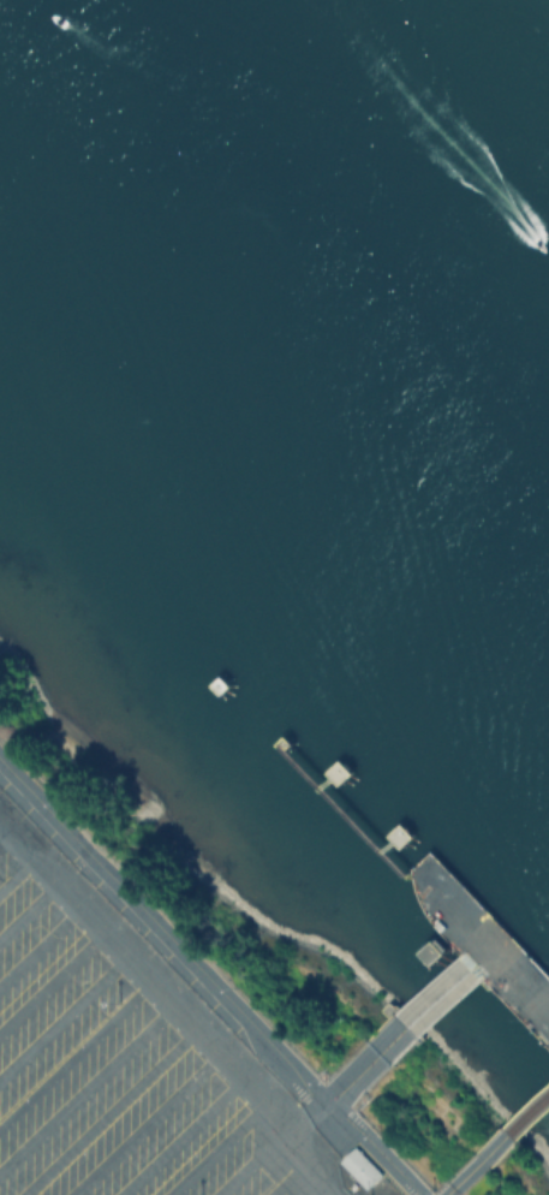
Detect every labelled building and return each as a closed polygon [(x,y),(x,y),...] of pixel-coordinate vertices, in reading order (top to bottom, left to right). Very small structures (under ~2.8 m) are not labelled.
[(382,1173),(355,1146),(340,1161),(366,1188),(382,1173)]
